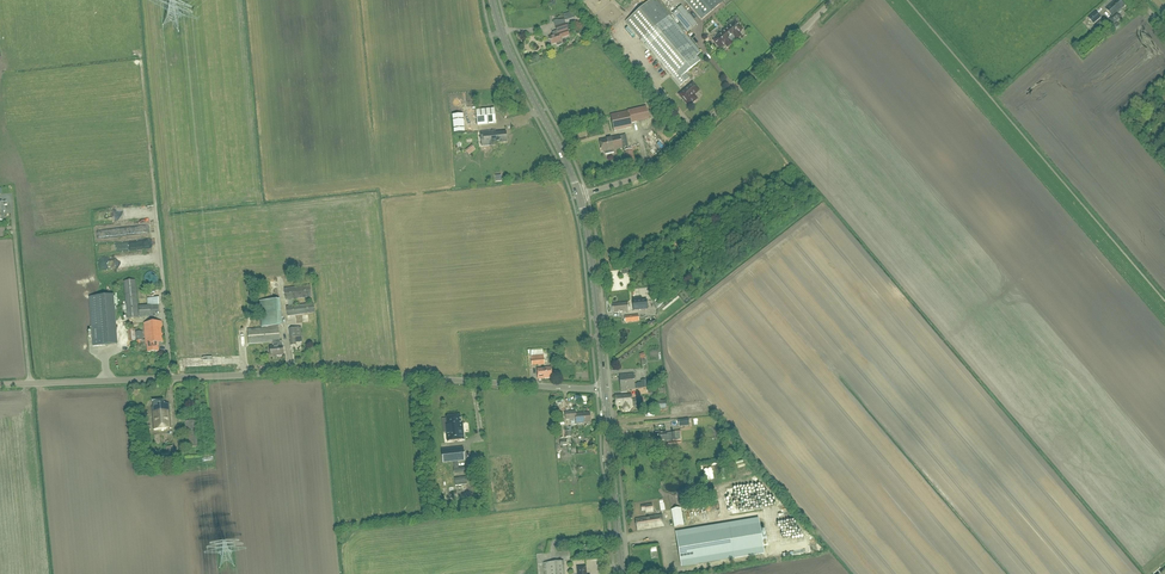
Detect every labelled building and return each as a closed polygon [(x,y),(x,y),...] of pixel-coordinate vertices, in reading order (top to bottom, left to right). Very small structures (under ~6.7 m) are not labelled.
[(680,87),(689,79),(685,74),(700,62),(696,57),(701,53),(655,0),(652,0),(626,23),(680,87)] [(715,0),(683,0),(701,21),(720,6),(715,0)] [(1120,0),(1117,0),(1106,10),(1112,17),(1109,19),(1113,24),(1113,25),(1122,18),(1121,17),(1121,18),(1118,14),(1121,12),(1120,10),(1125,6),(1120,0)] [(672,14),(688,32),(697,24),(681,6),(672,14)] [(1093,25),(1101,18),(1096,12),(1088,19),(1093,25)] [(739,35),(738,33),(742,30),(736,24),(734,23),(714,41),(720,48),(725,44),(726,45),(726,46),(727,46),(728,46),(729,46),(730,45),(731,44),(731,43),(730,42),(730,41),(734,38),(735,38),(735,39),(736,39),(737,39),(738,38),(739,37),(739,36),(739,35)] [(561,42),(560,39),(569,36),(565,24),(555,27),(557,32),(553,33),(552,34),(553,37),(549,38),(551,46),(556,44),(557,46),(558,46),(561,45),(561,42)] [(679,95),(689,106),(692,103),(693,103),(695,101),(695,100),(697,99),(693,96),(699,91),(693,84),(679,95)] [(631,127),(631,124),(648,120),(646,108),(610,116),(614,132),(632,128),(631,127)] [(496,125),(495,109),(476,110),(477,126),(496,125)] [(454,129),(464,129),(463,111),(453,112),(454,129)] [(497,143),(507,142),(506,132),(496,133),(496,131),(480,132),(481,147),(497,145),(497,143)] [(602,152),(604,152),(604,153),(605,153),(605,155),(614,153),(613,151),(622,149),(619,136),(610,138),(610,139),(600,141),(602,152)] [(631,150),(625,151),(628,165),(634,164),(631,150)] [(155,313),(159,312),(158,298),(149,299),(149,305),(138,306),(135,280),(123,281),(127,319),(139,318),(155,316),(155,313)] [(314,314),(310,285),(284,288),(286,301),(288,300),(289,307),(286,308),(288,317),(309,315),(314,314)] [(92,330),(93,347),(116,345),(112,296),(90,298),(92,330)] [(633,311),(647,310),(646,301),(642,301),(642,298),(632,299),(633,311)] [(260,302),(263,328),(282,327),(280,301),(260,302)] [(613,313),(628,312),(628,303),(612,304),(613,313)] [(158,343),(164,343),(162,322),(144,323),(145,344),(147,344),(148,352),(158,351),(158,343)] [(295,338),(302,337),(300,327),(289,329),(291,346),(296,345),(295,338)] [(270,356),(284,356),(283,347),(280,347),(279,328),(248,330),(249,344),(272,343),(273,347),(269,348),(270,356)] [(135,332),(135,330),(129,331),(130,341),(137,341),(138,345),(141,345),(140,341),(143,340),(143,332),(135,332)] [(543,355),(531,356),(532,366),(544,365),(543,355)] [(543,379),(552,378),(551,368),(537,369),(538,378),(543,378),(543,379)] [(626,390),(635,389),(633,374),(619,375),(621,394),(627,393),(626,390)] [(615,396),(615,402),(616,407),(622,406),(623,410),(624,411),(627,411),(628,410),(628,407),(631,407),(642,406),(642,399),(631,400),(630,395),(615,396)] [(154,430),(171,428),(169,403),(164,404),(164,400),(152,401),(153,408),(152,408),(154,430)] [(661,402),(657,403),(658,407),(658,411),(666,410),(666,402),(661,402)] [(575,412),(565,413),(566,420),(576,419),(576,424),(591,423),(590,413),(576,414),(575,412)] [(447,425),(446,426),(447,442),(454,441),(457,441),(464,440),(462,424),(461,425),(460,416),(446,418),(447,425)] [(688,427),(687,419),(678,421),(679,428),(688,427)] [(188,448),(199,447),(197,421),(186,422),(188,448)] [(657,433),(655,433),(656,438),(657,438),(657,442),(659,442),(667,442),(667,440),(671,440),(671,441),(675,441),(675,440),(675,433),(674,433),(671,434),(671,436),(666,436),(666,434),(666,433),(660,434),(660,432),(657,433)] [(463,448),(441,451),(443,463),(464,461),(463,448)] [(453,495),(467,494),(467,485),(452,486),(453,495)] [(712,499),(714,514),(709,514),(709,518),(719,516),(718,513),(715,513),(715,510),(721,509),(720,507),(724,507),(723,502),(717,503),(716,499),(712,499)] [(645,513),(653,512),(651,504),(640,506),(641,511),(645,510),(645,513)] [(675,528),(684,526),(681,508),(671,510),(675,528)] [(662,515),(636,520),(637,531),(664,526),(662,515)] [(729,530),(676,538),(680,562),(733,553),(763,548),(759,525),(729,530)] [(564,562),(544,563),(544,564),(547,563),(548,573),(565,573),(564,562)]
